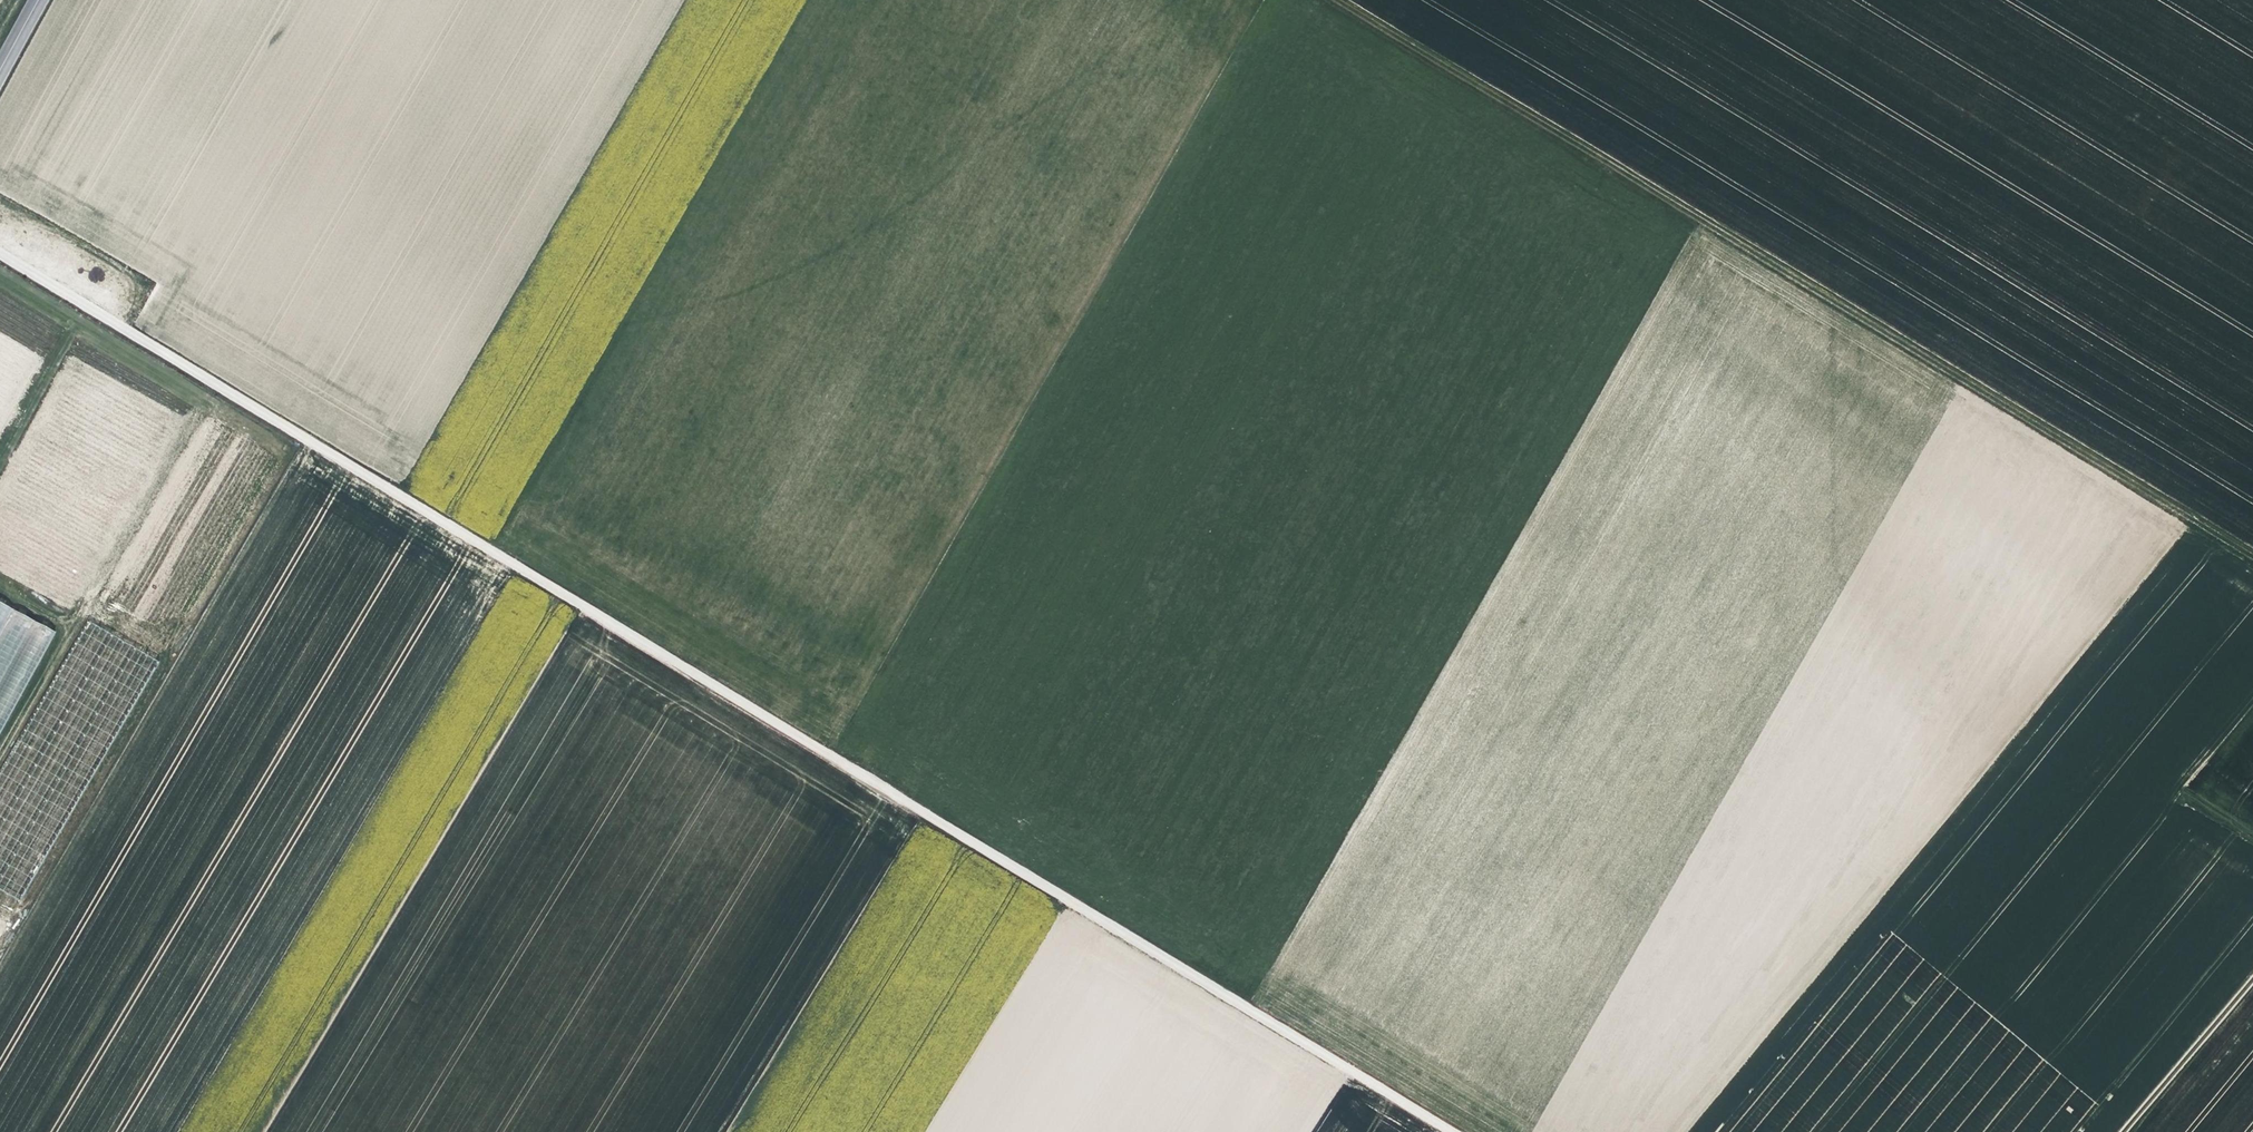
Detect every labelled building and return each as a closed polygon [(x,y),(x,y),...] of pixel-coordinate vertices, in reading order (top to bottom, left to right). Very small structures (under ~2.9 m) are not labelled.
[(56,636),(0,605),(0,739),(56,636)] [(0,778),(0,841),(2,840),(5,834),(10,845),(9,844),(18,863),(15,862),(18,868),(39,879),(142,674),(140,669),(135,671),(127,668),(130,662),(123,658),(126,665),(122,663),(115,666),(112,673),(102,652),(89,658),(84,646),(70,639),(0,778)]
